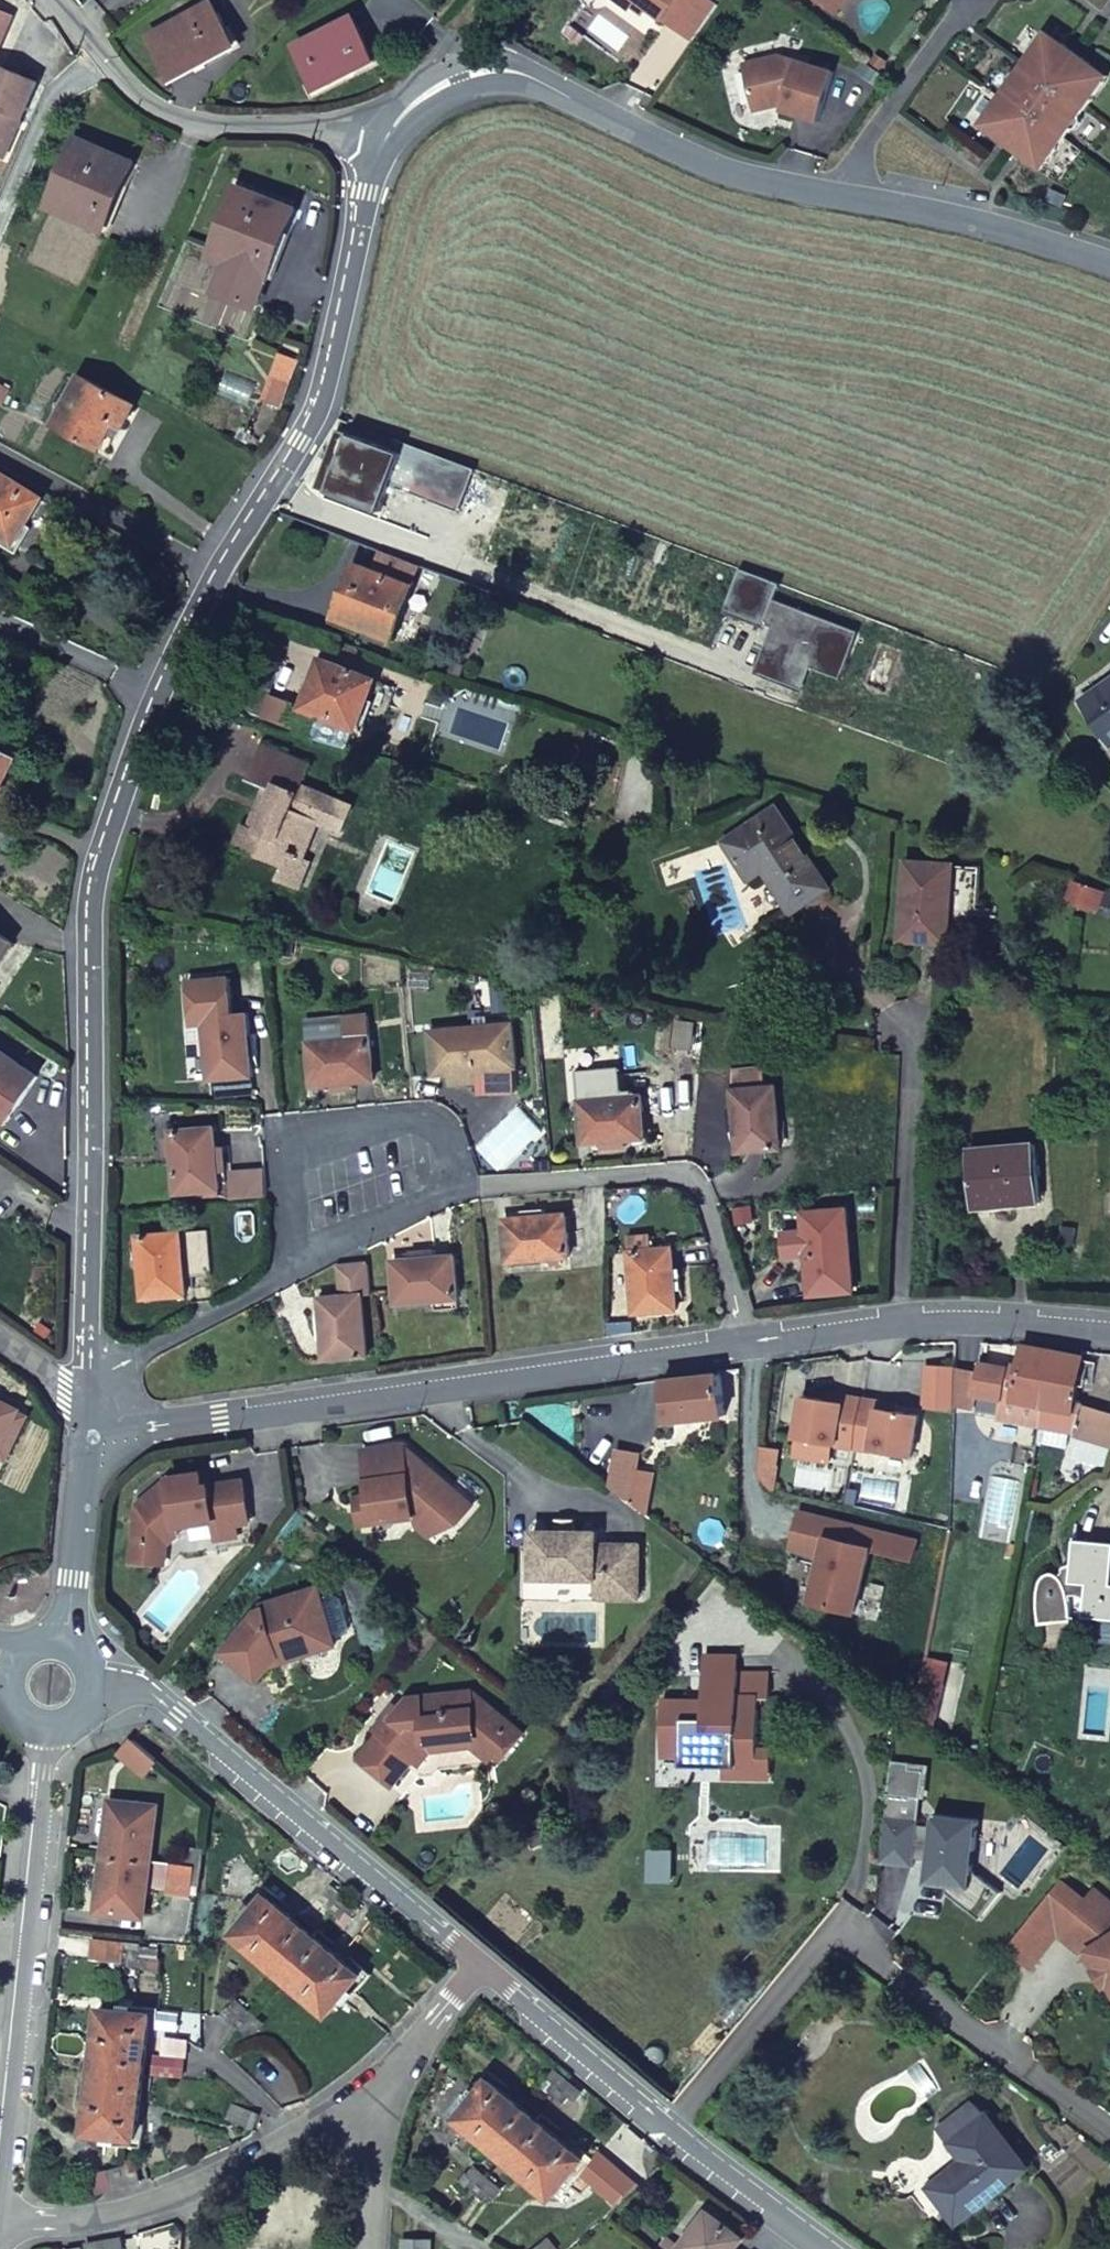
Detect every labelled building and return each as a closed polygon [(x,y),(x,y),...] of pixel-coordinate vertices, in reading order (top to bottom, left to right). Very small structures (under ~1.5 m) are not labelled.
[(630,9),(636,0),(617,0),(630,9)] [(719,4),(713,0),(639,0),(694,39),(719,4)] [(827,4),(837,11),(846,0),(836,0),(834,3),(827,4)] [(229,31),(215,6),(152,40),(175,82),(231,50),(223,35),(229,31)] [(10,14),(0,9),(0,38),(10,14)] [(355,18),(293,47),(317,92),(378,63),(355,18)] [(231,50),(238,47),(229,31),(223,35),(231,50)] [(1061,48),(1044,36),(1018,71),(1012,72),(1007,79),(1009,85),(983,120),(1001,133),(998,138),(1025,157),(1028,153),(1046,165),(1071,130),(1082,122),(1081,116),(1106,80),(1089,68),(1092,63),(1065,44),(1061,48)] [(743,64),(753,105),(774,100),(784,103),(782,110),(820,121),(835,71),(780,55),(743,64)] [(6,155),(37,79),(0,63),(0,152),(6,155)] [(49,205),(105,229),(134,161),(78,137),(49,205)] [(240,188),(211,254),(269,277),(295,210),(240,188)] [(296,360),(281,354),(273,376),(288,381),(296,360)] [(124,426),(136,404),(83,375),(57,424),(102,448),(116,422),(124,426)] [(2,404),(10,389),(0,384),(0,403),(2,404)] [(404,455),(337,431),(315,490),(382,514),(404,455)] [(15,544),(43,497),(0,471),(0,535),(15,544)] [(481,484),(453,474),(449,487),(477,498),(481,484)] [(337,620),(393,640),(413,588),(357,567),(337,620)] [(826,641),(854,653),(861,637),(831,626),(826,641)] [(303,709),(358,731),(377,682),(322,661),(303,709)] [(1086,701),(1109,738),(1109,684),(1086,701)] [(19,756),(0,747),(0,792),(19,756)] [(240,824),(231,845),(258,857),(266,838),(306,855),(318,827),(342,836),(354,809),(302,787),(310,768),(263,747),(248,781),(262,788),(274,793),(258,832),(246,827),(240,824)] [(262,788),(246,827),(258,832),(274,793),(262,788)] [(831,890),(778,809),(725,843),(750,882),(765,873),(793,914),(831,890)] [(266,838),(258,857),(282,868),(276,881),(302,892),(315,862),(305,858),(306,855),(266,838)] [(949,946),(951,914),(978,916),(981,869),(907,864),(901,943),(949,946)] [(1066,904),(1081,909),(1088,887),(1073,882),(1066,904)] [(1088,887),(1081,909),(1096,914),(1103,892),(1088,887)] [(7,937),(0,948),(0,964),(14,943),(7,937)] [(247,1014),(204,1018),(211,1098),(244,1095),(242,1078),(253,1076),(247,1014)] [(512,1024),(429,1032),(433,1075),(451,1074),(476,1071),(477,1082),(479,1093),(514,1092),(516,1071),(512,1024)] [(370,1037),(308,1042),(312,1085),(374,1080),(370,1037)] [(36,1078),(0,1053),(0,1124),(3,1126),(36,1078)] [(761,1067),(729,1071),(736,1153),(778,1150),(773,1087),(763,1088),(761,1067)] [(476,1071),(451,1074),(452,1084),(477,1082),(476,1071)] [(640,1095),(578,1101),(582,1144),(644,1139),(640,1095)] [(1036,1110),(1035,1129),(1047,1129),(1048,1110),(1036,1110)] [(214,1129),(170,1131),(176,1193),(219,1189),(214,1129)] [(969,1149),(975,1210),(1024,1205),(1023,1196),(1040,1195),(1036,1143),(969,1149)] [(1024,1205),(1041,1204),(1040,1195),(1023,1196),(1024,1205)] [(845,1209),(800,1212),(802,1231),(780,1234),(782,1257),(804,1255),(808,1295),(852,1292),(845,1209)] [(565,1215),(503,1220),(507,1262),(570,1257),(565,1215)] [(181,1233),(138,1237),(144,1299),(187,1294),(181,1233)] [(650,1234),(625,1237),(634,1314),(677,1309),(670,1248),(651,1250),(650,1234)] [(454,1256),(393,1261),(397,1303),(434,1300),(435,1310),(459,1307),(454,1256)] [(372,1294),(368,1265),(347,1268),(349,1296),(340,1297),(320,1298),(325,1360),(368,1357),(363,1295),(372,1294)] [(349,1296),(347,1268),(338,1268),(340,1297),(349,1296)] [(1006,1370),(978,1365),(977,1374),(973,1395),(1000,1400),(996,1420),(1039,1429),(1040,1425),(1054,1351),(1022,1344),(1018,1363),(1008,1360),(1006,1370)] [(1054,1351),(1040,1425),(1109,1447),(1109,1413),(1083,1405),(1082,1411),(1075,1409),(1083,1357),(1054,1351)] [(973,1395),(977,1374),(954,1369),(953,1406),(970,1409),(973,1395)] [(720,1375),(662,1382),(668,1422),(725,1416),(720,1375)] [(801,1396),(795,1439),(853,1449),(862,1400),(842,1396),(841,1402),(824,1400),(801,1396)] [(862,1400),(853,1449),(911,1458),(918,1415),(896,1412),(879,1409),(880,1402),(862,1400)] [(13,1408),(0,1402),(0,1436),(13,1408)] [(488,1406),(476,1408),(479,1421),(491,1418),(488,1406)] [(406,1513),(415,1520),(435,1538),(451,1520),(460,1529),(477,1509),(405,1446),(365,1453),(373,1498),(376,1517),(376,1520),(398,1516),(398,1514),(406,1513)] [(608,1486),(631,1503),(638,1469),(640,1454),(615,1449),(608,1486)] [(219,1528),(243,1524),(254,1522),(253,1515),(248,1482),(209,1488),(207,1481),(177,1485),(144,1512),(140,1547),(138,1568),(164,1571),(166,1549),(172,1550),(173,1550),(185,1535),(184,1526),(218,1521),(219,1528)] [(361,1529),(415,1520),(406,1513),(398,1514),(398,1516),(376,1520),(376,1517),(373,1498),(358,1501),(361,1529)] [(848,1544),(852,1526),(798,1514),(790,1550),(820,1555),(824,1538),(848,1544)] [(559,1533),(579,1531),(578,1522),(578,1519),(558,1521),(559,1533)] [(245,1537),(243,1524),(219,1528),(221,1540),(245,1537)] [(848,1544),(824,1538),(810,1601),(854,1612),(870,1549),(912,1560),(917,1541),(852,1526),(848,1544)] [(601,1529),(579,1531),(559,1533),(535,1535),(539,1582),(563,1579),(583,1578),(603,1576),(602,1568),(623,1565),(626,1594),(651,1592),(645,1539),(602,1543),(601,1529)] [(1074,1541),(1072,1565),(1063,1569),(1060,1575),(1055,1574),(1052,1573),(1048,1574),(1046,1576),(1042,1582),(1039,1588),(1038,1595),(1040,1623),(1072,1622),(1071,1597),(1074,1596),(1077,1596),(1081,1597),(1084,1599),(1083,1618),(1109,1620),(1109,1544),(1074,1541)] [(166,1549),(164,1571),(171,1571),(174,1550),(173,1550),(172,1550),(166,1549)] [(604,1596),(626,1594),(623,1565),(602,1568),(603,1576),(604,1596)] [(302,1656),(339,1646),(322,1588),(267,1604),(268,1609),(259,1612),(226,1651),(260,1679),(282,1655),(296,1652),(302,1656)] [(735,1670),(735,1656),(705,1657),(705,1664),(705,1671),(735,1670)] [(947,1662),(926,1659),(922,1681),(943,1684),(947,1662)] [(764,1670),(735,1670),(705,1671),(705,1677),(704,1693),(705,1702),(704,1718),(682,1718),(682,1758),(682,1765),(723,1763),(722,1778),(764,1778),(764,1750),(771,1750),(771,1738),(755,1738),(756,1697),(765,1697),(764,1670)] [(922,1681),(916,1711),(938,1714),(943,1684),(922,1681)] [(393,1789),(415,1763),(430,1746),(482,1741),(501,1757),(508,1763),(530,1737),(478,1693),(410,1700),(402,1710),(382,1734),(359,1760),(360,1762),(383,1781),(393,1789)] [(705,1702),(659,1702),(659,1758),(682,1758),(682,1718),(704,1718),(705,1702)] [(376,1728),(382,1734),(402,1710),(396,1705),(376,1728)] [(430,1746),(415,1763),(422,1769),(435,1754),(478,1749),(495,1764),(501,1757),(482,1741),(430,1746)] [(111,1802),(106,1856),(153,1860),(158,1806),(111,1802)] [(885,1817),(880,1863),(913,1867),(914,1857),(929,1859),(926,1883),(947,1886),(941,1891),(975,1918),(997,1892),(972,1872),(979,1819),(933,1814),(930,1844),(916,1843),(919,1821),(885,1817)] [(187,1863),(202,1865),(204,1849),(195,1848),(195,1844),(186,1844),(184,1854),(188,1855),(187,1863)] [(153,1860),(106,1856),(99,1911),(147,1916),(153,1860)] [(205,1879),(206,1865),(202,1865),(187,1863),(176,1862),(174,1890),(196,1892),(196,1891),(197,1882),(198,1878),(205,1879)] [(1073,1897),(1058,1885),(1031,1918),(1046,1931),(1073,1897)] [(1094,1889),(1082,1905),(1056,1934),(1083,1955),(1088,1951),(1109,1984),(1109,1901),(1094,1889)] [(997,1892),(975,1918),(980,1922),(1001,1895),(997,1892)] [(330,2013),(352,1989),(363,1976),(316,1937),(266,1897),(257,1909),(236,1935),(284,1974),(330,2013)] [(1046,1931),(1031,1918),(1004,1952),(1026,1970),(1056,1934),(1082,1905),(1073,1897),(1046,1931)] [(349,1898),(335,1914),(348,1925),(354,1917),(351,1915),(359,1907),(349,1898)] [(130,1965),(141,1966),(143,1945),(126,1943),(121,1942),(109,1941),(91,1938),(90,1953),(89,1956),(89,1957),(121,1961),(122,1954),(131,1955),(130,1965)] [(143,1945),(141,1966),(149,1967),(149,1969),(157,1970),(160,1948),(143,1945)] [(1104,1987),(1109,1984),(1088,1951),(1083,1955),(1104,1987)] [(239,2027),(253,2011),(239,2000),(223,2020),(230,2026),(234,2023),(239,2027)] [(139,2137),(145,2075),(151,2015),(136,2013),(102,2010),(96,2070),(90,2132),(123,2135),(139,2137)] [(266,2022),(253,2011),(239,2027),(246,2033),(252,2026),(258,2031),(266,2022)] [(546,2099),(553,2104),(573,2081),(557,2068),(543,2083),(553,2092),(546,2099)] [(554,2198),(576,2171),(586,2159),(539,2120),(492,2080),(481,2092),(459,2118),(508,2159),(554,2198)] [(573,2081),(553,2104),(559,2110),(565,2104),(570,2108),(576,2102),(574,2100),(583,2089),(573,2081)] [(257,2113),(231,2104),(226,2117),(253,2126),(257,2113)] [(930,2187),(932,2190),(957,2221),(1026,2167),(985,2116),(971,2104),(953,2119),(964,2132),(951,2142),(965,2161),(930,2187)] [(940,2129),(951,2142),(964,2132),(953,2119),(940,2129)] [(479,2193),(491,2179),(477,2166),(468,2176),(467,2175),(461,2183),(468,2190),(470,2187),(479,2193)] [(124,2186),(119,2169),(110,2171),(108,2167),(100,2169),(102,2178),(106,2177),(109,2190),(124,2186)] [(502,2188),(491,2179),(479,2193),(485,2198),(490,2192),(495,2196),(502,2188)] [(748,2237),(712,2210),(686,2245),(684,2246),(671,2237),(662,2248),(739,2248),(748,2237)] [(551,2236),(535,2248),(557,2248),(559,2247),(551,2236)] [(405,2238),(405,2248),(432,2248),(433,2237),(405,2238)] [(121,2238),(103,2240),(104,2248),(123,2248),(121,2238)] [(103,2240),(86,2243),(87,2248),(104,2248),(103,2240)]
